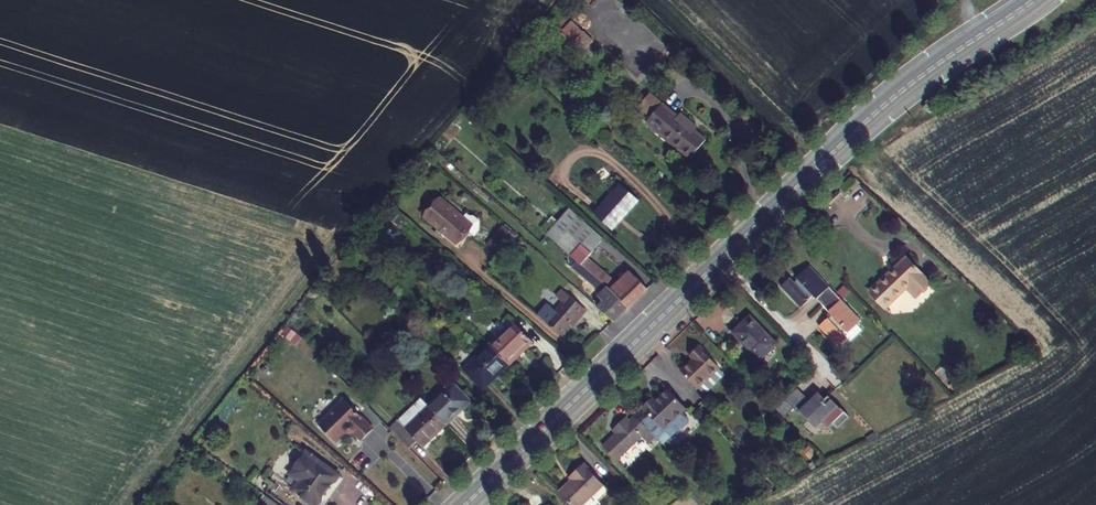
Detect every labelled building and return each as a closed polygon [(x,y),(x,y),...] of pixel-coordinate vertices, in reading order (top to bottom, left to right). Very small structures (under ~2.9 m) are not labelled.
[(572,20),(566,25),(575,34),(580,28),(572,20)] [(637,103),(650,113),(664,125),(659,131),(686,153),(702,134),(687,122),(689,119),(677,109),(674,112),(660,101),(647,90),(637,103)] [(645,119),(659,131),(664,125),(650,113),(645,119)] [(636,195),(619,181),(593,212),(610,226),(636,195)] [(469,223),(440,198),(424,216),(453,241),(469,223)] [(546,231),(564,246),(586,222),(575,211),(568,205),(546,231)] [(628,306),(647,288),(637,277),(635,278),(629,272),(618,283),(590,258),(587,254),(603,236),(586,222),(564,246),(576,258),(628,306)] [(628,306),(576,258),(570,265),(599,290),(598,293),(602,298),(596,305),(613,320),(628,306)] [(909,285),(917,294),(929,283),(905,258),(869,291),(884,307),(909,285)] [(823,304),(835,293),(808,266),(796,278),(799,280),(796,284),(790,278),(781,287),(803,309),(815,297),(823,304)] [(546,303),(537,315),(560,334),(582,307),(561,289),(556,296),(561,300),(554,309),(546,303)] [(835,293),(823,304),(830,312),(817,325),(839,346),(848,337),(840,328),(845,323),(850,327),(859,317),(835,293)] [(776,344),(751,317),(734,332),(759,360),(776,344)] [(490,346),(508,364),(531,341),(513,323),(490,346)] [(290,337),(296,330),(288,325),(283,332),(290,337)] [(508,364),(490,346),(466,369),(484,387),(508,364)] [(719,368),(699,347),(691,354),(695,359),(682,371),(698,388),(719,368)] [(429,406),(446,424),(469,401),(453,383),(429,406)] [(782,398),(774,407),(782,415),(792,406),(796,410),(797,409),(813,426),(820,419),(825,415),(831,421),(835,426),(848,415),(839,406),(839,407),(827,394),(824,397),(818,391),(809,399),(796,385),(782,398)] [(685,409),(666,390),(654,402),(652,399),(642,409),(648,415),(640,422),(648,430),(662,445),(676,431),(679,431),(688,423),(688,419),(681,413),(685,409)] [(429,406),(420,397),(398,419),(401,422),(392,431),(409,447),(417,440),(422,446),(446,424),(429,406)] [(360,439),(371,427),(343,399),(318,424),(335,442),(345,432),(349,432),(353,432),(360,439)] [(634,416),(630,411),(625,416),(630,420),(634,416)] [(706,418),(700,411),(695,416),(701,422),(706,418)] [(825,415),(820,419),(826,426),(831,421),(825,415)] [(625,416),(616,425),(620,429),(615,434),(604,446),(617,460),(648,430),(640,422),(634,416),(630,420),(625,416)] [(611,430),(615,434),(620,429),(616,425),(611,430)] [(305,449),(289,471),(299,478),(293,487),(316,504),(322,495),(322,491),(328,483),(332,482),(338,473),(305,449)] [(560,493),(572,504),(582,504),(603,484),(583,464),(570,476),(573,480),(560,493)] [(693,493),(672,503),(673,504),(698,504),(693,493)] [(266,504),(281,504),(267,495),(262,502),(266,504)]
